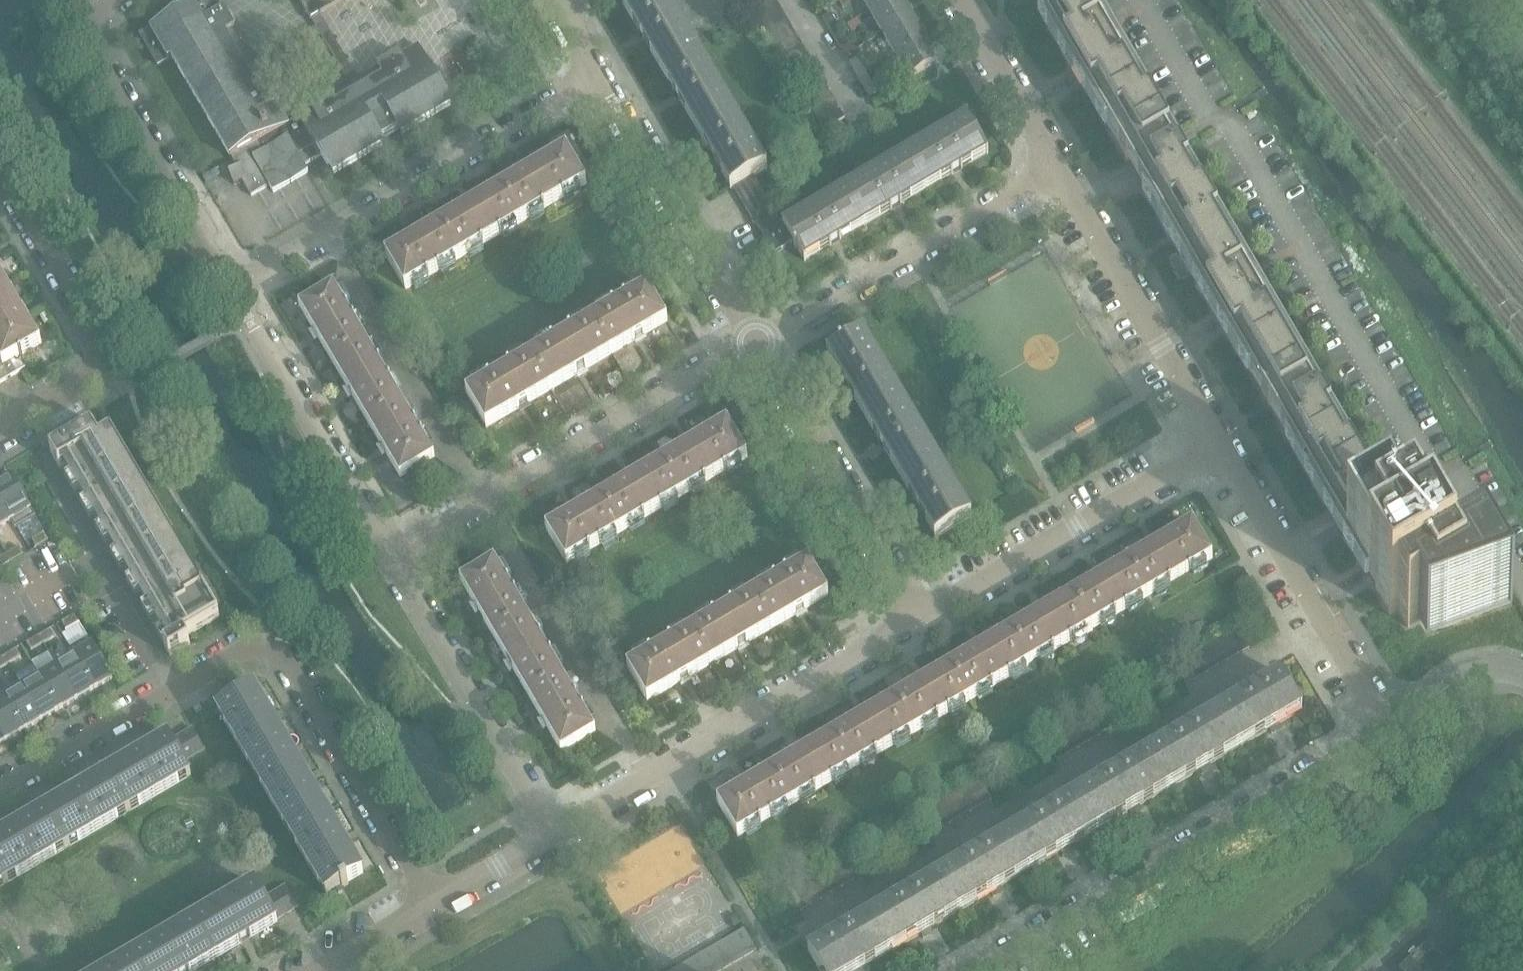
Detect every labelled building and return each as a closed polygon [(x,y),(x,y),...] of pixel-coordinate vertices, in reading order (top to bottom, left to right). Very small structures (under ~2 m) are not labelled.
[(151,30),(169,60),(172,58),(231,158),(232,158),(238,168),(229,171),(234,185),(243,182),(252,197),(267,188),(266,186),(268,184),(273,193),(308,173),(304,166),(321,155),(327,164),(333,175),(385,145),(382,140),(398,130),(401,135),(453,105),(417,45),(400,55),(399,52),(376,66),(377,68),(364,76),(367,80),(360,84),(359,85),(357,82),(350,86),(348,87),(350,90),(333,99),(330,94),(306,108),(309,113),(299,119),(290,124),(288,125),(276,104),(277,104),(267,85),(266,85),(259,74),(254,65),(233,30),(235,30),(224,11),(222,12),(215,0),(203,0),(202,1),(151,30)] [(310,20),(320,13),(343,0),(298,0),(310,20)] [(643,41),(644,43),(645,43),(659,67),(696,45),(669,0),(633,0),(622,6),(623,8),(624,7),(638,31),(637,32),(643,41)] [(752,6),(758,16),(778,4),(776,0),(762,0),(752,6)] [(867,8),(881,0),(862,0),(867,8)] [(867,8),(880,31),(911,13),(903,0),(881,0),(867,8)] [(1038,15),(1105,131),(1109,129),(1127,161),(1128,161),(1146,192),(1142,194),(1247,376),(1251,374),(1288,437),(1284,440),(1366,580),(1370,578),(1374,585),(1391,615),(1398,611),(1408,628),(1418,622),(1427,637),(1512,607),(1509,602),(1484,558),(1470,565),(1463,553),(1462,552),(1450,531),(1438,538),(1433,541),(1431,538),(1416,512),(1395,524),(1394,522),(1395,521),(1092,0),(1065,0),(1046,11),(1046,10),(1038,15)] [(778,4),(758,16),(764,27),(784,15),(778,4)] [(911,13),(880,31),(894,53),(924,36),(911,13)] [(831,34),(839,29),(831,14),(823,19),(831,34)] [(784,15),(764,27),(770,37),(790,25),(784,15)] [(790,25),(770,37),(776,47),(797,35),(790,25)] [(839,29),(831,34),(840,49),(848,44),(839,29)] [(143,35),(140,36),(158,66),(169,60),(151,30),(143,35)] [(797,35),(776,47),(782,58),(803,46),(797,35)] [(924,36),(894,53),(908,79),(939,61),(924,36)] [(695,128),(731,106),(696,45),(659,67),(674,92),(673,92),(680,104),(681,104),(695,128)] [(803,46),(782,58),(788,68),(809,56),(803,46)] [(498,62),(504,72),(523,61),(517,50),(498,62)] [(795,78),(815,66),(809,56),(788,68),(795,78)] [(859,81),(867,76),(857,59),(849,64),(859,81)] [(815,66),(795,78),(801,89),(821,77),(815,66)] [(867,76),(859,81),(868,97),(876,93),(867,76)] [(821,77),(801,89),(807,99),(827,87),(821,77)] [(807,99),(813,109),(833,97),(827,87),(807,99)] [(813,109),(819,120),(839,107),(833,97),(813,109)] [(731,106),(695,128),(710,153),(709,153),(710,155),(716,165),(716,164),(731,189),(730,189),(731,190),(733,189),(754,176),(768,168),(731,106)] [(825,130),(846,118),(839,107),(819,120),(825,130)] [(906,153),(928,189),(951,175),(951,176),(953,175),(952,173),(960,168),(961,170),(963,169),(963,168),(987,154),(987,155),(988,154),(967,117),(906,153)] [(525,174),(506,185),(526,220),(587,185),(566,150),(534,169),(533,169),(526,174),(525,174)] [(845,189),(866,224),(890,211),(891,211),(892,210),(891,209),(899,204),(900,206),(902,205),(902,204),(928,189),(906,153),(845,189)] [(754,176),(733,189),(739,199),(760,186),(754,176)] [(467,208),(445,221),(466,256),(526,220),(506,185),(476,203),(468,207),(467,208)] [(739,199),(746,210),(766,197),(760,186),(739,199)] [(866,224),(845,189),(783,225),(794,243),(804,262),(806,261),(805,260),(829,246),(830,247),(832,246),(831,244),(839,239),(840,241),(842,240),(841,239),(866,224)] [(752,220),(754,219),(773,208),(766,197),(746,210),(752,220)] [(774,255),(794,243),(783,225),(776,213),(756,225),(774,255)] [(409,242),(385,256),(405,291),(466,256),(445,221),(418,237),(409,242)] [(0,283),(0,358),(5,366),(19,357),(41,344),(4,280),(0,283)] [(334,286),(299,307),(314,331),(314,332),(319,339),(319,341),(333,364),(368,344),(334,286)] [(647,287),(587,323),(607,358),(635,341),(643,337),(644,336),(668,322),(647,287)] [(48,314),(43,317),(47,325),(52,322),(48,314)] [(587,323),(526,358),(547,393),(577,375),(578,375),(586,370),(607,358),(587,323)] [(842,380),(848,390),(849,392),(849,391),(864,416),(900,395),(900,394),(899,395),(864,335),(865,334),(864,333),(827,355),(828,356),(843,380),(842,380)] [(368,344),(333,364),(348,389),(352,397),(353,397),(367,422),(401,401),(368,344)] [(11,378),(26,369),(19,357),(5,366),(0,358),(0,384),(11,378)] [(526,358),(466,394),(486,429),(519,409),(528,404),(547,393),(526,358)] [(878,441),(883,450),(884,453),(885,452),(899,477),(936,455),(935,455),(900,396),(900,395),(864,416),(878,440),(878,441)] [(401,401),(367,422),(381,447),(382,447),(386,454),(387,455),(401,479),(435,459),(401,401)] [(685,448),(667,459),(687,494),(748,459),(727,424),(694,443),(686,448),(685,448)] [(219,618),(112,435),(100,441),(92,428),(50,453),(59,468),(64,466),(70,477),(65,480),(74,494),(79,491),(85,503),(81,505),(89,520),(94,517),(100,528),(96,531),(104,546),(109,543),(116,554),(111,557),(119,572),(124,569),(131,580),(126,583),(135,597),(139,595),(146,606),(141,609),(150,623),(154,621),(161,632),(156,635),(169,656),(189,645),(185,638),(219,618)] [(913,502),(919,511),(920,513),(921,513),(935,537),(934,537),(935,539),(972,517),(971,516),(970,516),(935,456),(936,456),(936,455),(899,477),(914,501),(913,502)] [(628,482),(606,495),(627,530),(687,494),(667,459),(637,477),(636,477),(628,482)] [(36,517),(12,476),(0,483),(0,500),(12,521),(16,528),(36,517)] [(570,516),(546,530),(566,565),(627,530),(606,495),(579,511),(578,511),(570,516)] [(0,500),(0,528),(12,521),(0,500)] [(1127,563),(1147,597),(1212,559),(1192,524),(1127,563)] [(44,533),(31,540),(36,548),(48,540),(44,533)] [(24,555),(19,547),(7,554),(11,562),(24,555)] [(7,554),(0,558),(0,569),(11,562),(7,554)] [(808,562),(748,597),(768,632),(796,615),(804,611),(805,610),(829,596),(808,562)] [(494,638),(528,618),(495,563),(460,581),(494,638)] [(1073,595),(1093,629),(1147,597),(1127,563),(1073,595)] [(1010,631),(1032,665),(1093,629),(1073,595),(1010,631)] [(748,597),(687,633),(708,667),(738,649),(746,645),(747,644),(768,632),(748,597)] [(74,615),(62,623),(66,630),(79,623),(74,615)] [(528,618),(494,638),(529,697),(563,678),(528,618)] [(56,636),(52,629),(39,636),(44,644),(56,636)] [(1249,649),(1237,629),(1227,635),(1238,656),(1249,649)] [(949,667),(970,702),(1032,665),(1010,631),(949,667)] [(687,633),(627,668),(647,703),(680,683),(681,683),(689,678),(690,677),(708,667),(687,633)] [(1216,641),(1228,662),(1238,656),(1227,635),(1216,641)] [(44,644),(39,636),(27,643),(31,651),(44,644)] [(113,679),(89,638),(70,649),(74,656),(94,690),(113,679)] [(1206,647),(1218,668),(1228,662),(1216,641),(1206,647)] [(1196,654),(1207,674),(1218,668),(1206,647),(1196,654)] [(16,649),(4,657),(8,664),(21,657),(16,649)] [(1186,660),(1197,680),(1207,674),(1196,654),(1186,660)] [(57,666),(77,700),(94,690),(74,656),(57,666)] [(4,657),(0,659),(0,669),(8,664),(4,657)] [(1176,666),(1187,686),(1197,680),(1186,660),(1176,666)] [(39,676),(59,710),(77,700),(57,666),(39,676)] [(894,699),(914,734),(970,702),(949,667),(894,699)] [(22,687),(41,721),(59,710),(39,676),(22,687)] [(1219,712),(1240,749),(1301,713),(1280,677),(1219,712)] [(563,678),(529,697),(561,753),(596,733),(563,678)] [(4,697),(24,731),(41,721),(22,687),(4,697)] [(291,752),(254,690),(219,712),(255,773),(291,752)] [(6,741),(24,731),(4,697),(0,699),(0,731),(6,741)] [(833,735),(853,770),(914,734),(894,699),(833,735)] [(1099,711),(1110,732),(1119,726),(1108,706),(1099,711)] [(1088,718),(1099,738),(1110,732),(1099,711),(1088,718)] [(1149,753),(1170,789),(1240,749),(1219,712),(1149,753)] [(1078,724),(1089,744),(1099,738),(1088,718),(1078,724)] [(1068,730),(1079,750),(1089,744),(1078,724),(1068,730)] [(193,729),(191,730),(181,735),(194,757),(205,750),(193,729)] [(1057,736),(1068,756),(1079,750),(1068,730),(1057,736)] [(171,742),(183,763),(194,757),(181,735),(171,742)] [(772,771),(793,806),(853,770),(833,735),(772,771)] [(1068,756),(1057,736),(1047,742),(1058,762),(1068,756)] [(108,776),(129,812),(190,776),(183,763),(171,742),(170,740),(108,776)] [(291,752),(255,773),(291,836),(327,813),(291,752)] [(1079,794),(1100,830),(1170,789),(1149,753),(1079,794)] [(793,806),(772,771),(717,803),(738,838),(793,806)] [(129,812),(108,776),(47,812),(68,848),(129,812)] [(969,787),(981,807),(990,802),(979,782),(969,787)] [(959,793),(971,813),(981,807),(969,787),(959,793)] [(949,800),(960,819),(971,813),(959,793),(949,800)] [(1009,834),(1031,871),(1100,830),(1079,794),(1009,834)] [(938,806),(950,825),(960,819),(949,800),(938,806)] [(928,812),(939,831),(950,825),(938,806),(928,812)] [(47,812),(0,840),(0,870),(8,883),(68,848),(47,812)] [(939,831),(928,812),(918,818),(929,837),(939,831)] [(363,874),(327,813),(291,836),(320,885),(326,895),(329,894),(342,886),(343,889),(349,886),(348,883),(363,874)] [(940,875),(961,912),(1031,871),(1009,834),(940,875)] [(841,862),(852,882),(862,876),(850,857),(841,862)] [(831,869),(842,888),(852,882),(841,862),(831,869)] [(820,875),(832,894),(842,888),(831,869),(820,875)] [(810,881),(821,900),(832,894),(820,875),(810,881)] [(870,916),(891,953),(961,912),(940,875),(870,916)] [(800,887),(811,906),(821,900),(810,881),(800,887)] [(329,894),(332,898),(344,891),(343,889),(342,886),(329,894)] [(277,923),(276,921),(263,900),(255,887),(193,923),(214,960),(277,923)] [(286,915),(298,908),(285,887),(274,893),(286,915)] [(789,893),(801,912),(811,906),(800,887),(789,893)] [(263,900),(276,921),(286,915),(274,893),(263,900)] [(870,916),(809,952),(820,970),(861,970),(891,953),(870,916)] [(193,923),(133,959),(140,970),(195,970),(214,960),(193,923)] [(746,957),(757,950),(745,930),(734,936),(746,957)] [(723,942),(735,963),(746,957),(734,936),(723,942)] [(1393,970),(1394,970),(1469,970),(1453,955),(1449,959),(1428,937),(1393,970)] [(712,949),(724,969),(735,963),(723,942),(712,949)] [(11,963),(1,946),(0,947),(0,970),(11,963)] [(712,949),(701,955),(710,970),(721,970),(724,969),(712,949)] [(696,970),(710,970),(701,955),(690,961),(696,970)] [(133,959),(112,970),(140,970),(133,959)] [(690,961),(679,968),(681,970),(696,970),(690,961)]
